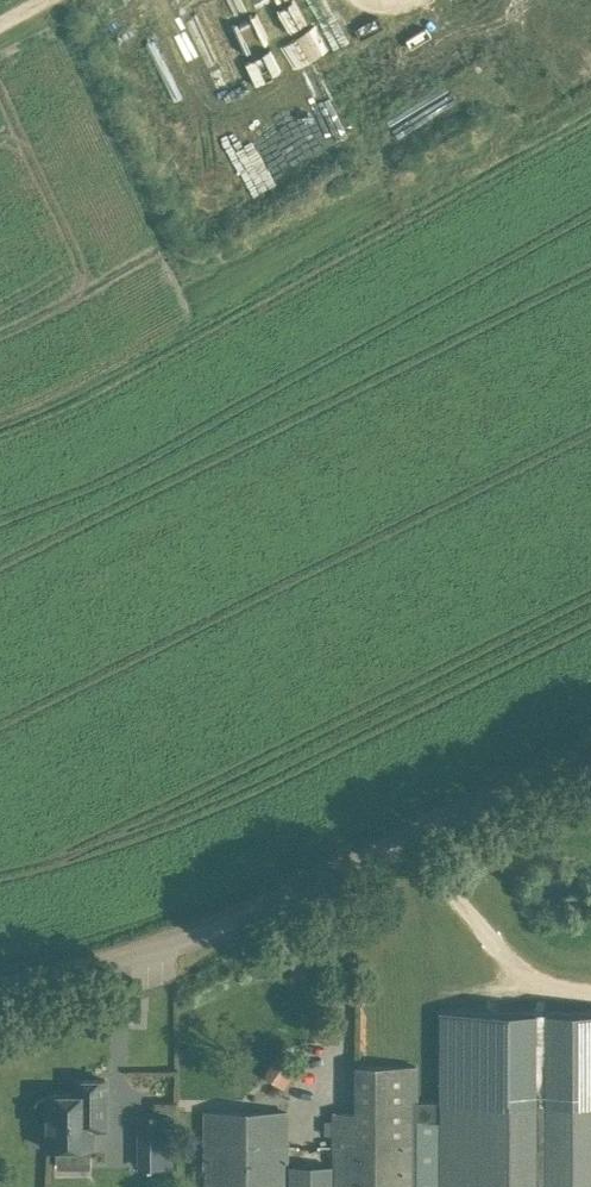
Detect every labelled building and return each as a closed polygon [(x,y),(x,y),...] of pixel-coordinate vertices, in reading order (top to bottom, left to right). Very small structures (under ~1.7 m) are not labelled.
[(440,1010),(439,1101),(439,1120),(439,1186),(590,1186),(590,1011),(440,1010)] [(283,1089),(297,1069),(282,1058),(268,1079),(283,1089)] [(416,1120),(439,1120),(439,1101),(416,1101),(416,1065),(356,1065),(356,1112),(334,1112),(334,1164),(334,1186),(416,1186),(416,1120)] [(105,1131),(106,1102),(106,1079),(74,1079),(75,1093),(48,1093),(48,1097),(41,1097),(35,1103),(35,1114),(41,1120),(48,1120),(48,1147),(95,1148),(96,1131),(105,1131)] [(206,1111),(206,1186),(287,1186),(287,1164),(287,1111),(206,1111)] [(137,1112),(135,1167),(167,1168),(169,1113),(137,1112)] [(416,1120),(416,1186),(439,1186),(439,1120),(416,1120)] [(287,1164),(287,1186),(334,1186),(334,1164),(287,1164)]
